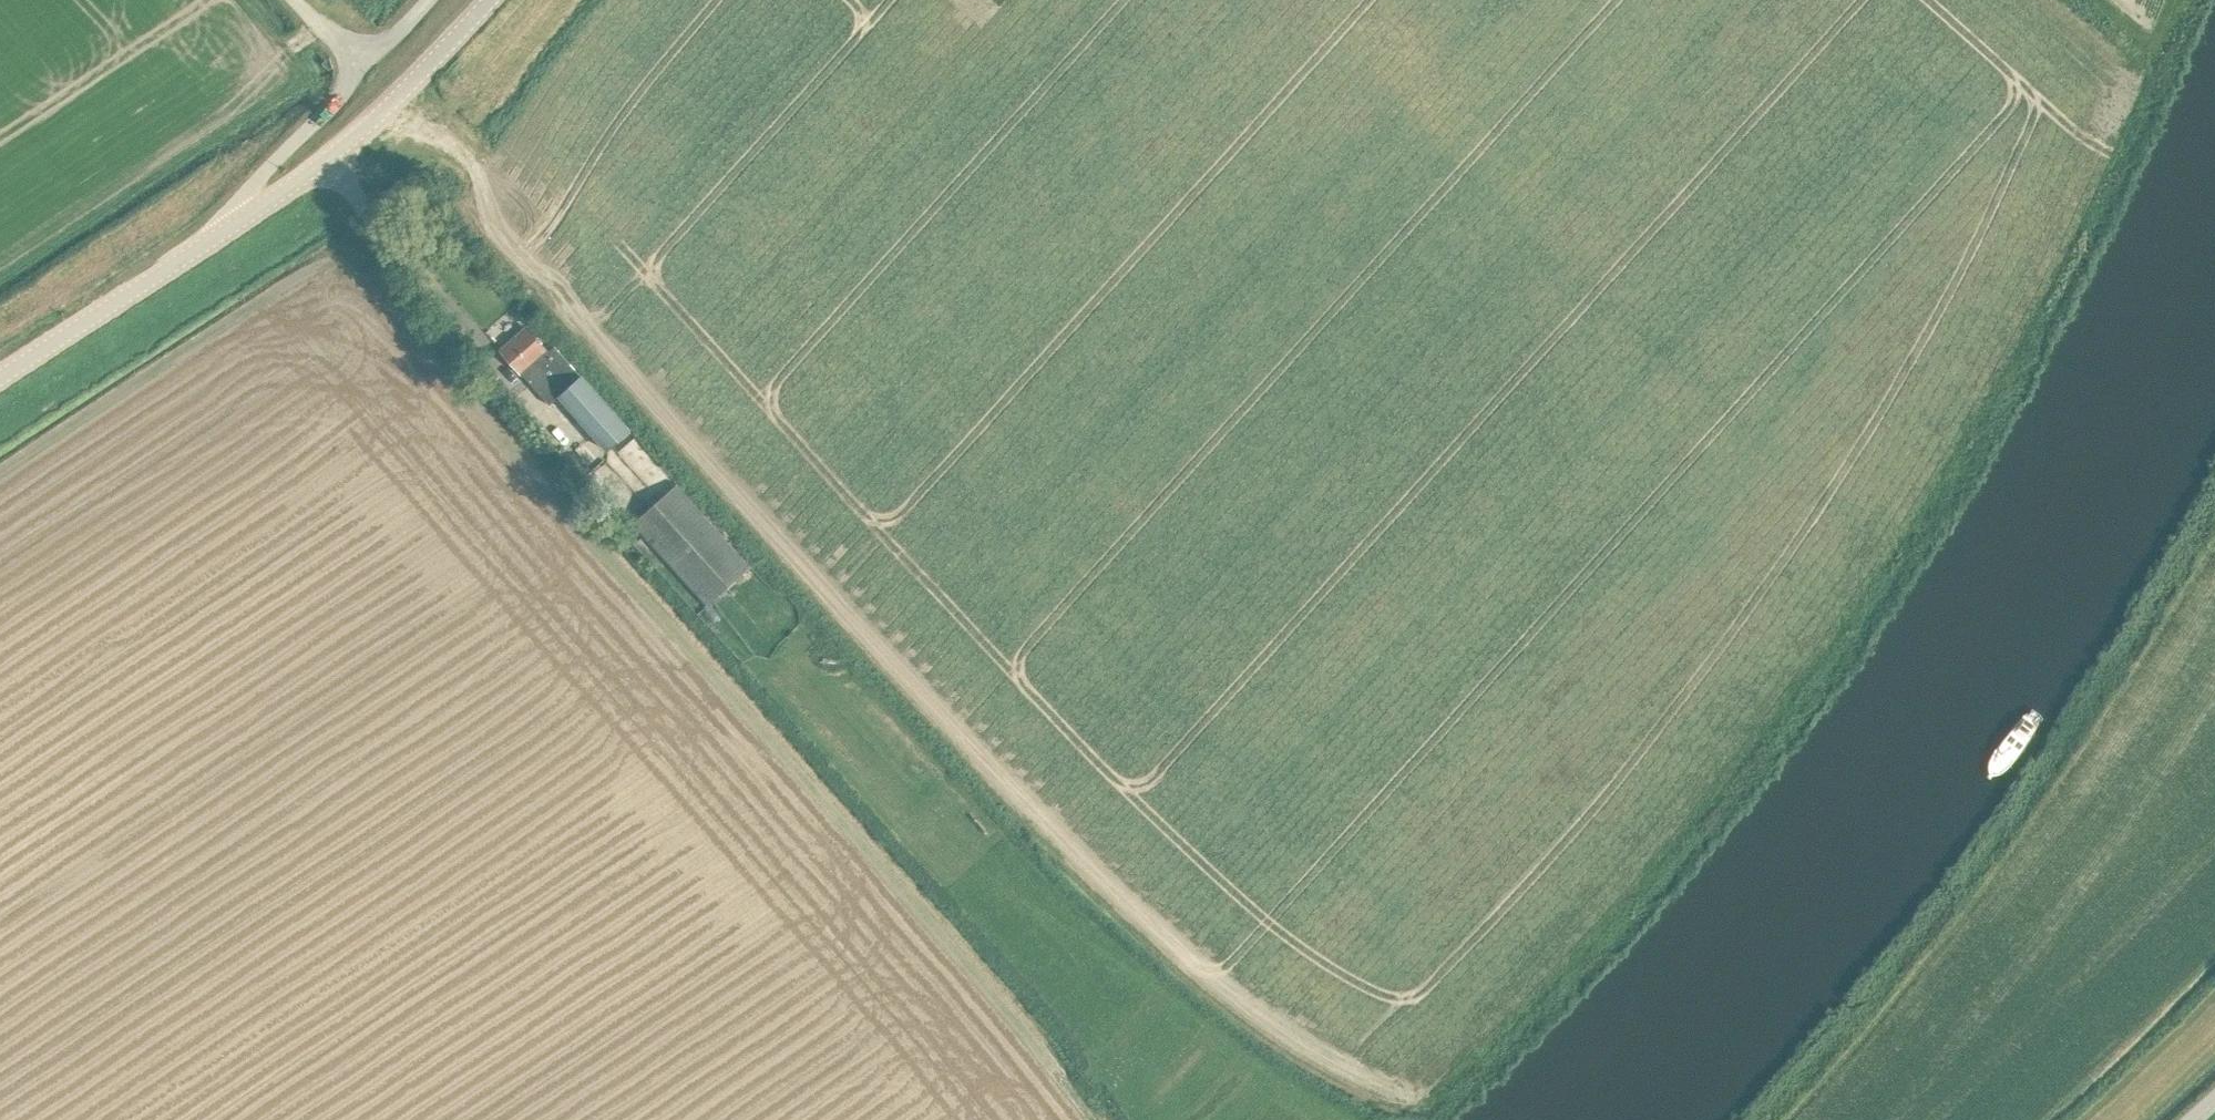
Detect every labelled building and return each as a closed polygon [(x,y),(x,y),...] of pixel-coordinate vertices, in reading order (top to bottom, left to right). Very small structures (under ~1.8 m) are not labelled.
[(548,351),(541,344),(527,327),(500,350),(549,405),(558,397),(606,449),(629,427),(580,374),(555,345),(548,351)] [(707,605),(709,603),(751,565),(677,484),(634,523),(707,605)]
